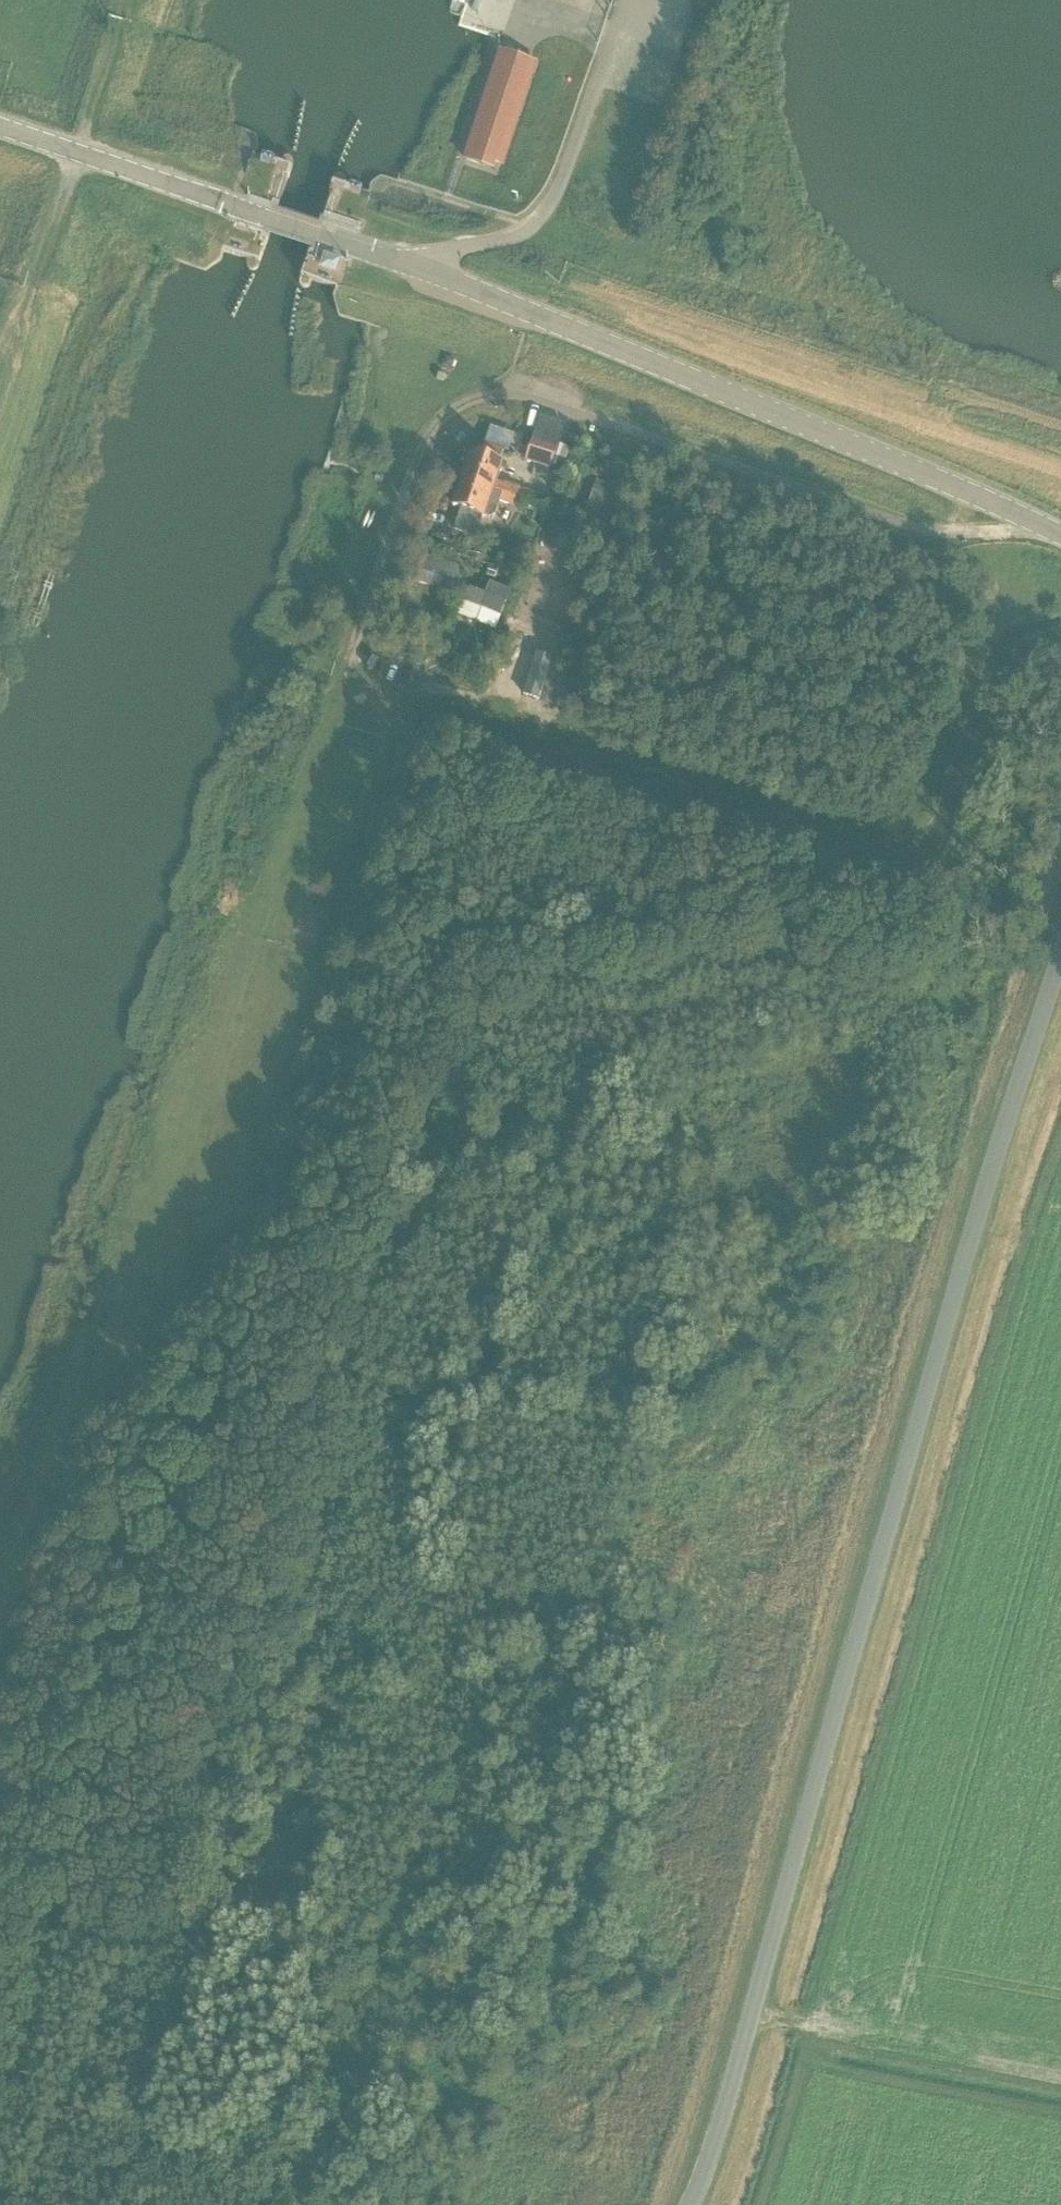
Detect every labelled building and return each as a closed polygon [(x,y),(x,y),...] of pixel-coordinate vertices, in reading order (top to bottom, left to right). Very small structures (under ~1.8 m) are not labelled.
[(502,164),(537,59),(532,58),(503,48),(466,159),(484,165),(486,158),(502,164)] [(327,249),(323,261),(340,267),(343,255),(327,249)] [(527,460),(551,470),(560,447),(535,438),(527,460)] [(465,478),(517,496),(520,486),(507,481),(505,483),(496,480),(502,462),(501,462),(505,451),(486,444),(482,454),(474,451),(465,478)] [(517,496),(465,478),(456,505),(462,507),(454,530),(476,537),(484,515),(492,517),(496,516),(501,503),(513,508),(517,496)] [(597,478),(590,500),(612,507),(619,485),(597,478)] [(612,507),(590,500),(584,520),(606,527),(612,507)] [(474,551),(472,559),(482,563),(485,555),(474,551)] [(425,555),(420,570),(460,582),(464,568),(425,555)] [(490,566),(487,575),(495,578),(498,569),(490,566)] [(469,586),(463,601),(500,615),(506,600),(511,602),(515,591),(490,582),(486,592),(469,586)] [(519,654),(506,690),(520,695),(533,660),(519,654)] [(535,703),(547,668),(534,664),(522,698),(535,703)]
